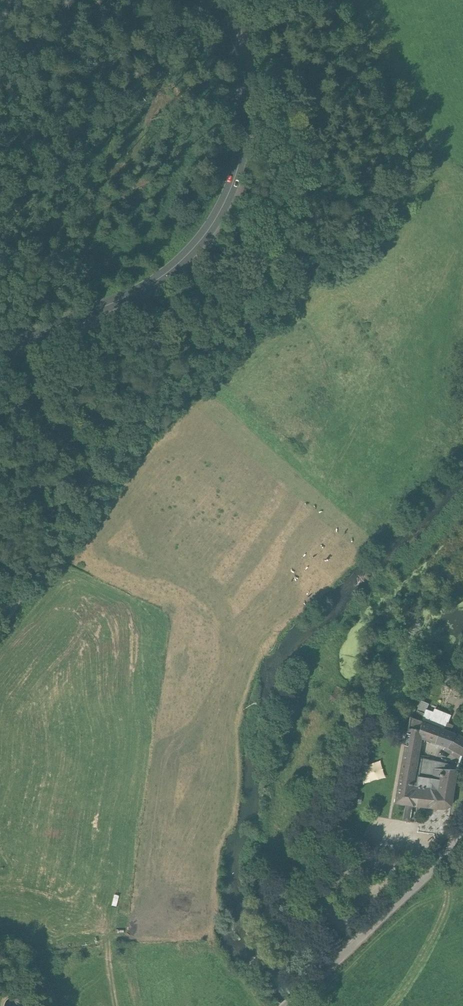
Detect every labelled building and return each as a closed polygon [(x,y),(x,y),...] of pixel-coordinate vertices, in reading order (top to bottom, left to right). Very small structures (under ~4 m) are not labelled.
[(395,802),(406,804),(403,820),(410,821),(412,805),(437,809),(440,809),(444,808),(450,806),(456,772),(442,769),(440,781),(429,779),(432,761),(417,758),(420,741),(424,741),(424,739),(447,746),(454,752),(452,756),(460,760),(462,756),(462,754),(462,739),(455,733),(449,731),(444,729),(436,726),(431,724),(410,716),(395,802)] [(452,725),(447,723),(444,729),(449,731),(452,725)]
